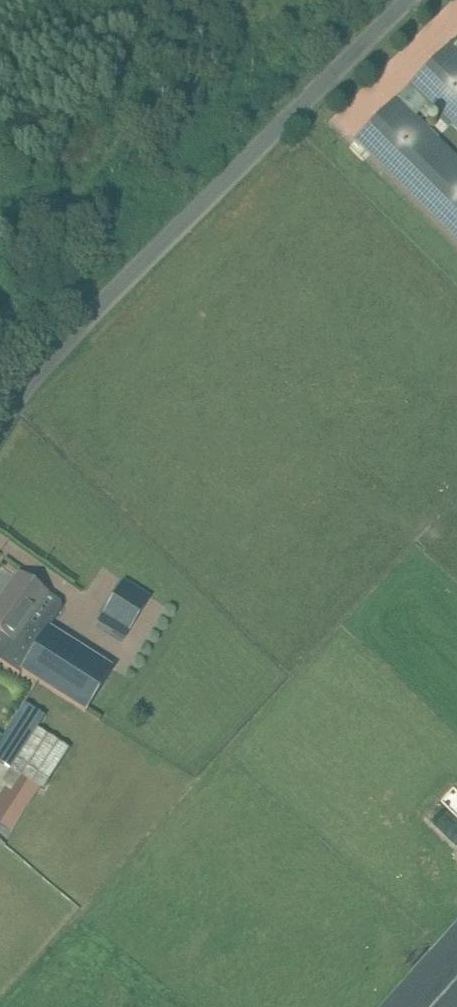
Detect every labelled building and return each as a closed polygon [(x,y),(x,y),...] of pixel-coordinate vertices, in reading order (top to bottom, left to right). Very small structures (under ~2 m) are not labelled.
[(454,46),(452,43),(411,83),(417,89),(402,104),(396,99),(356,139),(456,238),(456,158),(414,116),(430,101),(456,128),(456,48),(454,46)] [(157,588),(130,571),(102,616),(129,632),(157,588)] [(36,585),(20,573),(0,601),(0,660),(86,711),(114,666),(51,626),(45,634),(29,623),(48,594),(36,585)] [(9,768),(21,776),(11,793),(4,788),(0,794),(0,824),(12,832),(40,787),(44,789),(51,779),(70,748),(38,728),(46,716),(25,702),(2,738),(0,737),(0,762),(9,768)] [(382,1006),(456,1006),(456,923),(382,1006)]
